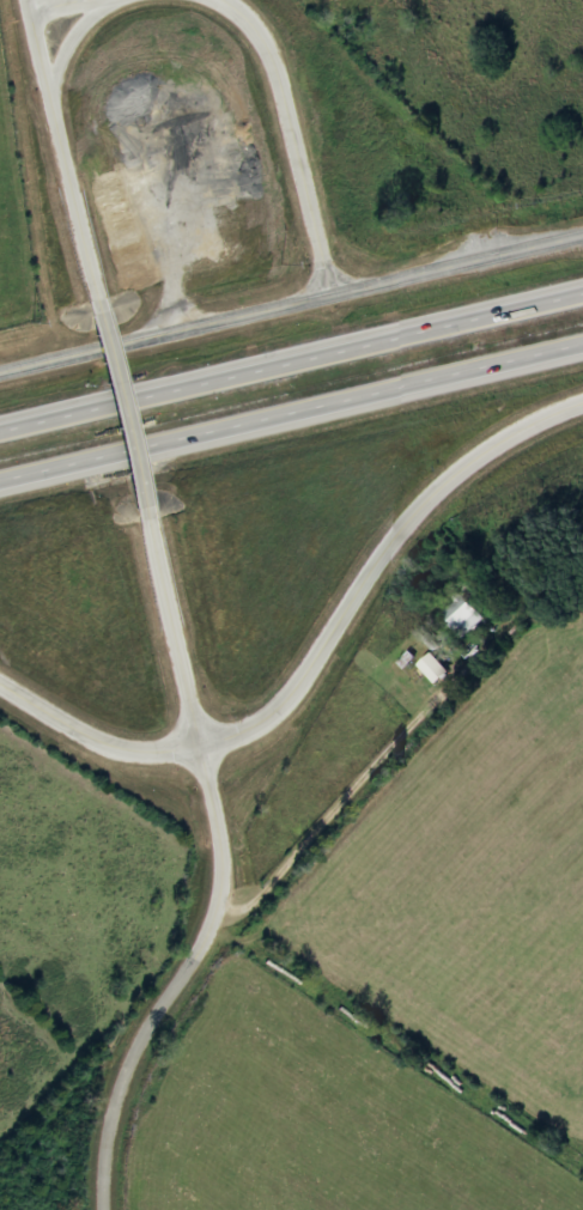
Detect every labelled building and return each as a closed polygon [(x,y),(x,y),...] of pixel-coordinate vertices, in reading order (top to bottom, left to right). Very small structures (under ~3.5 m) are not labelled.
[(463,639),(485,619),(462,593),(440,613),(463,639)]
